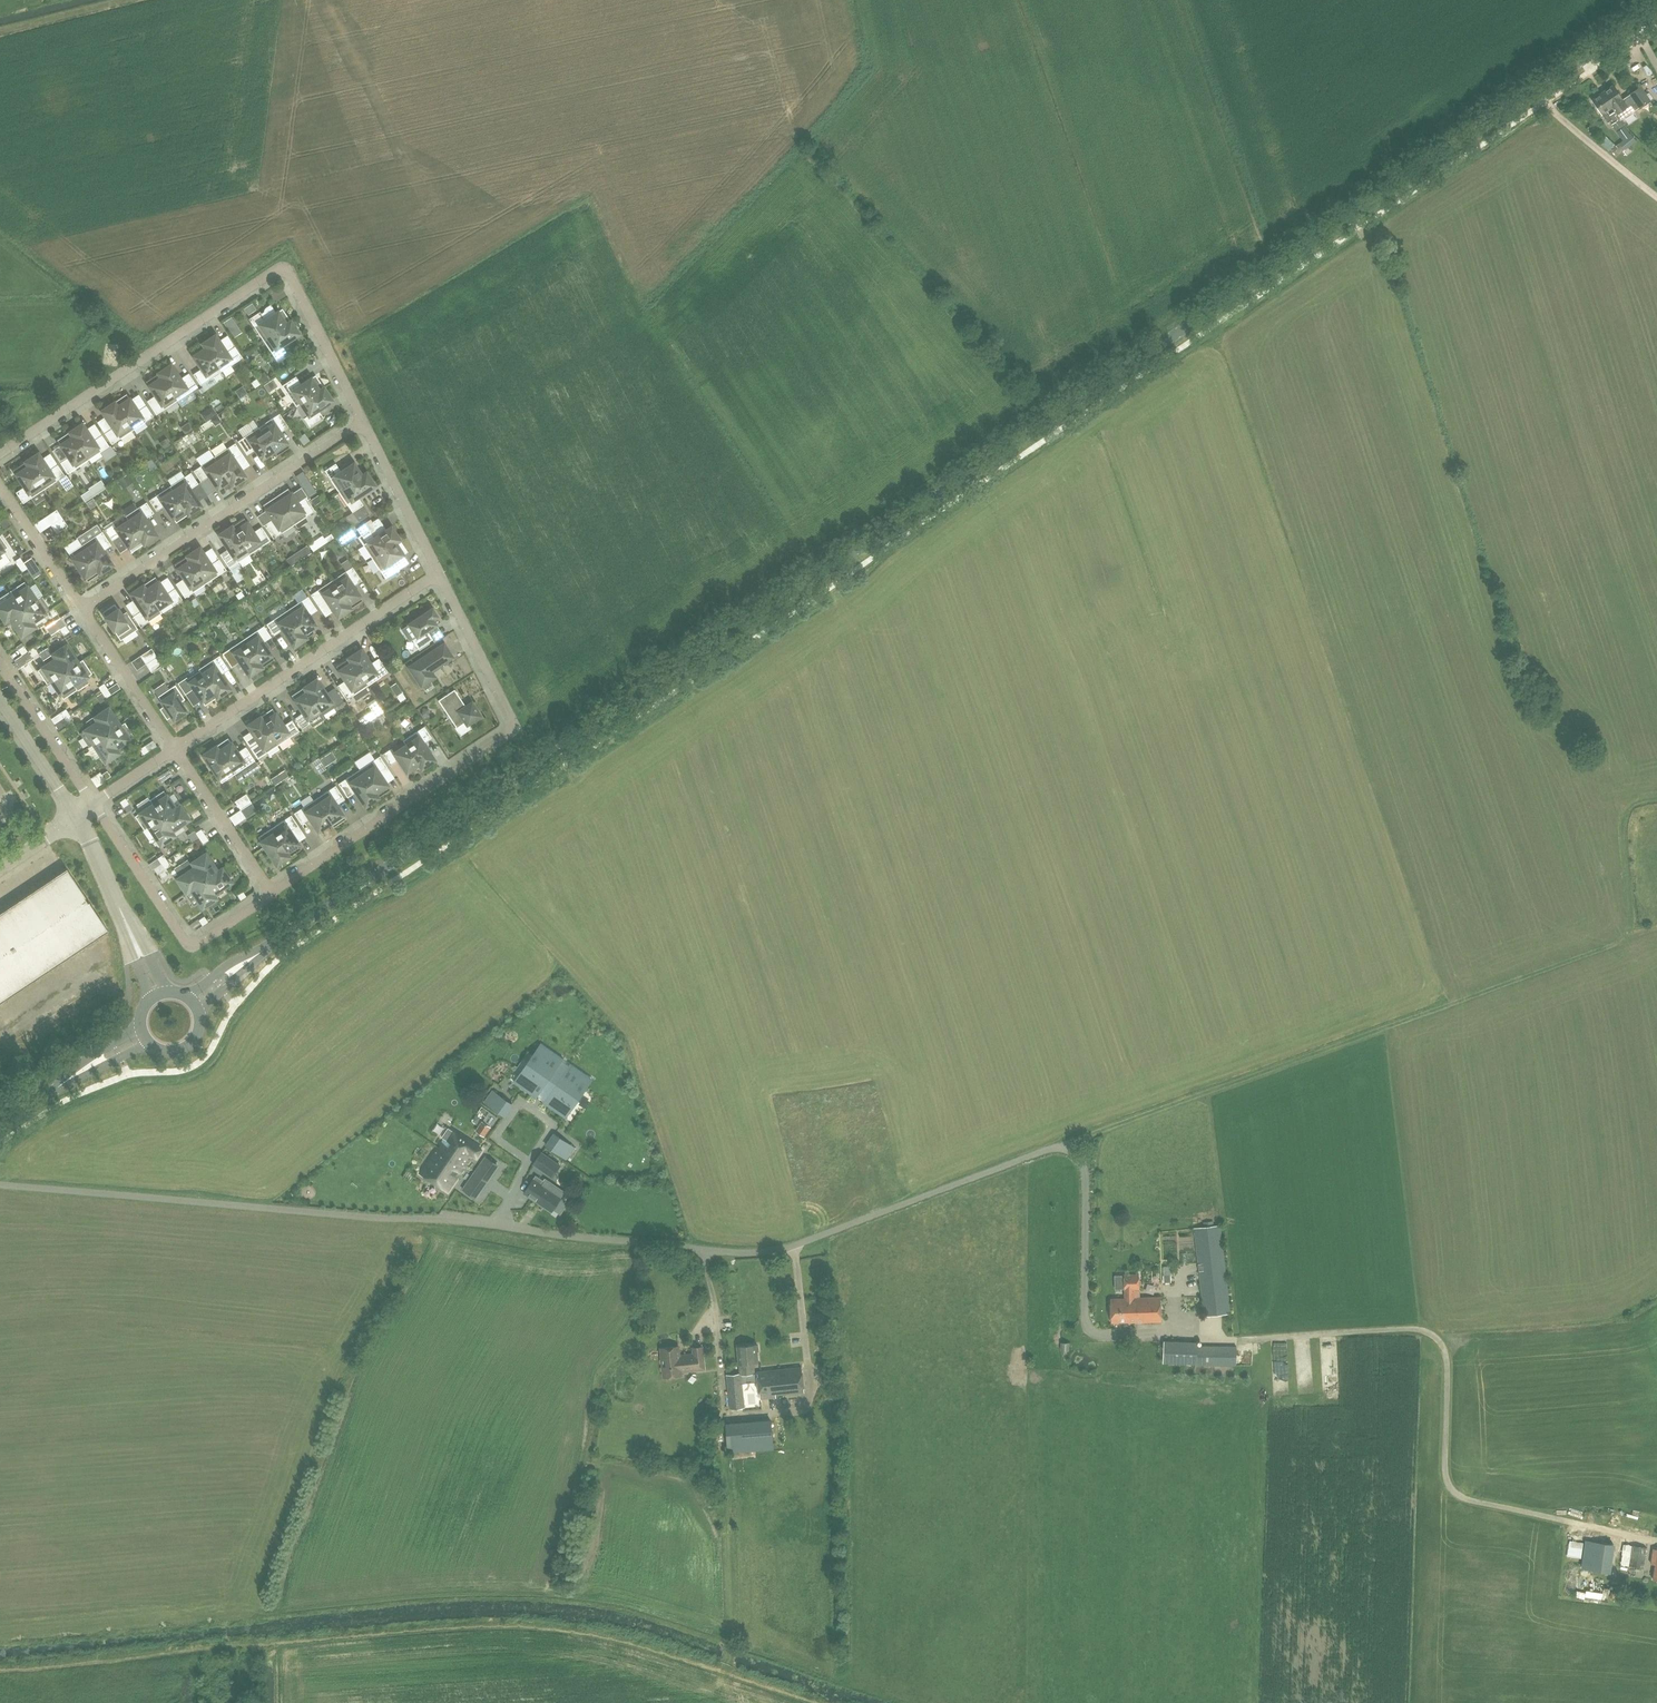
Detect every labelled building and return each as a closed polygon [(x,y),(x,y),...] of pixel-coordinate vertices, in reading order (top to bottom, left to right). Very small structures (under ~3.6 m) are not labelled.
[(1655,101),(1656,99),(1656,82),(1654,78),(1645,83),(1655,101)] [(1612,85),(1602,92),(1612,108),(1613,108),(1614,107),(1618,113),(1627,107),(1612,85)] [(1629,95),(1638,108),(1649,100),(1640,87),(1629,95)] [(1618,117),(1614,120),(1608,112),(1613,108),(1612,108),(1602,92),(1591,100),(1608,124),(1612,121),(1619,130),(1616,132),(1622,140),(1620,142),(1625,150),(1631,146),(1636,143),(1618,117)] [(1634,150),(1631,146),(1625,150),(1623,151),(1627,155),(1634,150)] [(291,321),(282,308),(276,313),(270,304),(266,307),(265,308),(264,309),(264,311),(264,312),(261,313),(260,312),(249,319),(263,340),(291,321)] [(223,323),(232,338),(241,332),(231,316),(223,323)] [(299,334),(291,321),(263,340),(276,360),(287,353),(282,345),(299,334)] [(215,335),(203,343),(221,371),(242,357),(235,346),(226,352),(215,335)] [(205,348),(193,356),(201,369),(193,374),(200,385),(209,379),(206,375),(218,367),(221,371),(203,343),(202,343),(205,348)] [(171,364),(158,373),(177,401),(198,387),(190,376),(182,381),(171,364)] [(158,373),(146,381),(157,398),(149,404),(156,415),(177,401),(158,373)] [(324,388),(315,375),(298,386),(293,378),(282,385),(296,406),(324,388)] [(251,382),(255,388),(260,384),(257,379),(251,382)] [(235,391),(239,398),(248,393),(242,385),(235,391)] [(332,400),(324,388),(296,406),(310,427),(321,420),(315,411),(332,400)] [(127,394),(114,402),(133,430),(153,416),(146,405),(138,411),(127,394)] [(114,402),(101,411),(113,428),(104,433),(112,444),(133,430),(114,402)] [(201,414),(205,421),(217,414),(212,406),(201,414)] [(279,413),(258,427),(277,455),(290,447),(278,430),(287,424),(279,413)] [(82,423),(70,432),(88,460),(109,446),(102,435),(94,440),(82,423)] [(258,427),(238,441),(245,452),(253,447),(261,459),(274,451),(277,455),(258,427)] [(70,432),(57,440),(68,457),(60,463),(67,474),(88,460),(70,432)] [(235,443),(214,457),(233,485),(245,476),(234,459),(242,454),(235,443)] [(38,453),(25,461),(44,489),(65,475),(58,464),(49,470),(38,453)] [(232,485),(233,485),(214,457),(193,471),(201,482),(209,476),(217,489),(229,480),(232,485)] [(23,503),(31,498),(44,489),(25,461),(13,470),(24,487),(16,492),(23,503)] [(324,470),(338,491),(366,473),(366,472),(361,475),(353,463),(341,471),(335,463),(324,470)] [(191,472),(170,486),(188,514),(201,506),(190,489),(198,483),(191,472)] [(338,491),(352,512),(345,517),(351,526),(369,514),(358,496),(375,485),(366,473),(338,491)] [(71,489),(83,478),(80,474),(74,479),(69,474),(63,480),(71,489)] [(123,489),(133,483),(128,475),(118,482),(123,489)] [(101,482),(96,486),(99,492),(105,488),(101,482)] [(158,494),(149,500),(156,511),(165,506),(176,523),(188,514),(170,486),(169,486),(172,491),(161,498),(158,494)] [(210,495),(206,486),(199,489),(203,499),(210,495)] [(288,488),(275,497),(294,525),(315,511),(308,500),(299,505),(288,488)] [(275,497),(263,505),(274,522),(266,527),(273,538),(294,525),(275,497)] [(97,505),(93,499),(86,502),(91,509),(97,505)] [(146,502),(125,516),(144,544),(157,535),(145,518),(154,513),(146,502)] [(51,525),(62,518),(57,510),(56,509),(45,517),(51,525)] [(132,552),(144,544),(125,516),(124,514),(112,522),(114,523),(105,529),(112,541),(120,535),(132,552)] [(0,520),(0,523),(4,529),(10,525),(5,517),(0,520)] [(62,518),(51,525),(56,533),(68,526),(62,518)] [(244,518),(231,526),(250,554),(271,540),(263,529),(255,535),(244,518)] [(361,535),(357,537),(371,558),(399,539),(391,526),(378,535),(370,524),(372,522),(370,519),(356,528),(361,535)] [(231,526),(219,535),(230,551),(222,557),(232,572),(241,566),(238,562),(250,554),(231,526)] [(102,531),(81,545),(100,573),(112,565),(101,548),(109,542),(102,531)] [(335,537),(331,533),(324,538),(327,543),(335,537)] [(409,563),(403,554),(395,542),(400,539),(399,539),(371,558),(385,578),(396,571),(396,570),(399,569),(409,563)] [(354,554),(360,548),(353,540),(347,546),(354,554)] [(81,545),(68,553),(87,582),(100,573),(81,545)] [(306,545),(286,559),(291,566),(312,553),(306,545)] [(199,547),(187,556),(205,584),(226,570),(219,559),(211,564),(199,547)] [(187,556),(174,564),(185,581),(177,586),(185,597),(205,584),(187,556)] [(0,561),(0,566),(3,572),(13,567),(7,557),(0,561)] [(14,561),(18,566),(24,563),(20,557),(14,561)] [(27,568),(24,563),(18,566),(22,572),(27,568)] [(352,566),(331,580),(350,608),(362,600),(351,583),(359,577),(352,566)] [(232,574),(236,582),(244,577),(239,570),(232,574)] [(155,577),(142,585),(161,613),(158,608),(170,601),(173,605),(182,599),(175,588),(166,594),(155,577)] [(337,617),(350,608),(331,580),(310,595),(318,605),(326,600),(337,617)] [(24,581),(11,591),(23,609),(41,597),(41,596),(36,599),(24,581)] [(142,585),(130,593),(141,610),(133,616),(140,627),(161,613),(142,585)] [(239,600),(245,596),(239,587),(233,591),(239,600)] [(5,621),(23,609),(11,591),(10,591),(13,595),(0,604),(0,614),(5,621)] [(308,596),(287,610),(306,638),(314,632),(311,628),(315,625),(307,613),(315,607),(308,596)] [(50,610),(41,597),(23,609),(35,627),(32,622),(50,610)] [(192,610),(200,604),(195,598),(187,603),(192,610)] [(115,604),(102,612),(120,640),(138,629),(126,611),(122,614),(115,604)] [(440,621),(432,608),(408,624),(416,636),(412,639),(418,649),(433,639),(427,630),(440,621)] [(5,621),(9,618),(21,636),(35,627),(23,609),(5,621)] [(293,646),(306,638),(287,610),(266,624),(274,635),(282,629),(293,646)] [(56,624),(60,629),(66,626),(62,620),(56,624)] [(69,631),(66,626),(60,629),(64,635),(69,631)] [(264,626),(243,639),(261,667),(274,659),(263,642),(271,637),(264,626)] [(442,627),(434,631),(439,642),(447,639),(442,627)] [(249,676),(261,667),(243,639),(222,653),(229,664),(238,659),(249,676)] [(27,651),(24,646),(22,643),(16,647),(22,655),(27,651)] [(66,644),(53,653),(65,672),(83,659),(78,662),(66,644)] [(431,672),(452,657),(444,644),(409,667),(421,686),(434,677),(431,672)] [(146,664),(157,656),(151,648),(140,655),(146,664)] [(361,649),(348,658),(367,686),(388,672),(380,661),(372,666),(361,649)] [(33,659),(27,651),(22,655),(27,663),(33,659)] [(45,663),(37,669),(47,684),(65,672),(53,653),(43,660),(45,663)] [(219,655),(198,669),(217,697),(230,688),(218,672),(227,666),(219,655)] [(157,656),(146,664),(151,672),(162,665),(157,656)] [(348,658),(336,666),(347,683),(339,688),(346,699),(367,686),(348,658)] [(92,673),(83,659),(65,672),(77,690),(77,689),(74,685),(92,673)] [(205,705),(217,697),(198,669),(201,674),(190,681),(187,677),(178,683),(185,694),(193,688),(205,705)] [(63,699),(77,690),(65,672),(47,684),(51,681),(63,699)] [(316,679),(304,687),(322,715),(343,701),(336,690),(328,696),(316,679)] [(98,687),(102,692),(107,689),(104,683),(98,687)] [(173,720),(186,711),(180,702),(185,699),(175,685),(158,696),(164,706),(159,708),(167,719),(171,716),(173,720)] [(304,687),(291,696),(303,712),(294,718),(302,729),(322,715),(304,687)] [(432,697),(440,692),(436,687),(429,692),(432,697)] [(102,692),(102,693),(95,698),(97,700),(104,695),(106,698),(111,694),(107,689),(102,692)] [(459,696),(454,689),(438,700),(456,728),(460,734),(470,728),(467,724),(480,716),(471,703),(464,708),(457,697),(459,696)] [(400,702),(406,698),(402,692),(396,696),(400,702)] [(107,735),(125,723),(125,722),(120,725),(108,707),(95,717),(107,735)] [(272,708),(259,717),(278,745),(299,731),(292,720),(283,725),(272,708)] [(428,717),(429,709),(423,708),(421,715),(428,717)] [(64,718),(69,714),(66,709),(60,712),(64,718)] [(69,714),(64,718),(67,723),(73,719),(69,714)] [(89,747),(107,735),(95,717),(94,717),(97,721),(80,733),(89,747)] [(176,724),(180,733),(199,726),(196,717),(176,724)] [(259,717),(247,725),(258,742),(250,748),(257,758),(278,745),(259,717)] [(314,722),(305,728),(309,734),(318,727),(314,722)] [(125,723),(107,735),(119,753),(116,748),(134,736),(125,723)] [(424,726),(403,740),(422,768),(434,760),(423,743),(431,737),(424,726)] [(89,747),(93,744),(105,762),(119,753),(107,735),(89,747)] [(228,738),(215,746),(234,774),(255,760),(248,749),(239,755),(228,738)] [(418,764),(421,768),(422,768),(403,740),(406,745),(394,753),(391,748),(382,754),(390,765),(398,759),(406,772),(418,764)] [(149,751),(145,745),(140,749),(143,754),(149,751)] [(203,755),(221,782),(234,774),(215,746),(203,755)] [(320,759),(325,766),(330,763),(325,755),(320,759)] [(380,756),(359,770),(377,797),(390,789),(379,772),(387,767),(380,756)] [(312,762),(320,773),(326,769),(318,757),(312,762)] [(249,766),(253,772),(262,767),(259,761),(249,766)] [(168,769),(158,776),(161,782),(172,775),(168,769)] [(101,774),(105,780),(111,776),(107,770),(101,774)] [(354,789),(365,806),(377,797),(359,770),(338,783),(345,794),(354,789)] [(274,785),(281,781),(277,775),(270,779),(274,785)] [(276,788),(280,794),(286,790),(282,784),(276,788)] [(335,785),(314,799),(330,822),(333,827),(346,818),(334,802),(343,796),(335,785)] [(164,790),(150,799),(162,817),(180,805),(175,808),(164,790)] [(258,797),(254,791),(248,795),(252,801),(258,797)] [(240,809),(251,802),(246,794),(235,801),(240,809)] [(125,798),(120,802),(123,807),(129,803),(125,798)] [(135,816),(144,830),(162,817),(150,799),(149,800),(152,804),(135,816)] [(309,818),(318,831),(330,822),(314,799),(294,813),(301,824),(309,818)] [(251,802),(240,809),(246,818),(257,810),(251,802)] [(189,819),(180,805),(162,817),(174,836),(174,835),(171,831),(189,819)] [(291,815),(270,828),(289,856),(301,848),(290,831),(298,826),(291,815)] [(144,830),(148,827),(160,845),(174,836),(162,817),(144,830)] [(193,829),(199,838),(205,834),(199,825),(193,829)] [(258,837),(276,865),(289,856),(270,828),(258,837)] [(199,838),(203,843),(208,840),(205,834),(199,838)] [(205,853),(192,862),(204,880),(222,868),(217,871),(205,853)] [(157,858),(161,863),(167,860),(163,854),(157,858)] [(181,864),(186,872),(177,879),(186,892),(204,880),(192,862),(189,859),(181,864)] [(170,865),(167,860),(161,863),(165,869),(170,865)] [(231,882),(222,868),(204,880),(216,898),(213,894),(231,882)] [(108,931),(67,869),(0,913),(0,1003),(108,931)] [(202,907),(216,898),(204,880),(186,892),(186,893),(190,890),(202,907)] [(232,894),(227,885),(219,890),(224,898),(232,894)] [(236,894),(240,899),(246,896),(242,890),(236,894)] [(204,916),(199,920),(202,925),(208,921),(204,916)] [(569,1062),(542,1044),(515,1083),(541,1101),(569,1062)] [(594,1080),(569,1062),(541,1101),(567,1119),(594,1080)] [(502,1097),(494,1091),(486,1103),(494,1109),(502,1097)] [(487,1115),(482,1121),(491,1126),(498,1117),(489,1111),(487,1115)] [(485,1136),(491,1127),(482,1121),(476,1130),(485,1136)] [(448,1191),(464,1169),(473,1155),(476,1156),(481,1149),(449,1127),(443,1136),(445,1137),(421,1172),(448,1191)] [(564,1140),(555,1134),(547,1146),(556,1152),(564,1140)] [(562,1165),(543,1154),(536,1166),(556,1177),(562,1165)] [(486,1156),(475,1172),(486,1180),(497,1164),(486,1156)] [(474,1196),(486,1180),(475,1172),(463,1189),(474,1196)] [(544,1181),(536,1176),(528,1189),(535,1193),(532,1198),(553,1212),(562,1197),(543,1184),(544,1181)] [(1221,1225),(1194,1228),(1204,1316),(1230,1313),(1221,1225)] [(1168,1241),(1182,1239),(1180,1232),(1167,1235),(1168,1241)] [(1125,1298),(1110,1299),(1111,1321),(1128,1321),(1128,1322),(1161,1320),(1160,1296),(1139,1297),(1138,1273),(1124,1274),(1125,1298)] [(1172,1298),(1187,1299),(1187,1286),(1172,1286),(1172,1298)] [(1164,1340),(1163,1363),(1196,1364),(1196,1366),(1236,1367),(1237,1346),(1198,1344),(1198,1340),(1164,1340)] [(805,1390),(802,1367),(755,1372),(754,1362),(758,1361),(757,1352),(759,1351),(758,1345),(756,1345),(756,1344),(737,1346),(740,1373),(727,1375),(731,1409),(745,1407),(742,1378),(758,1376),(761,1398),(776,1396),(776,1394),(805,1390)] [(665,1377),(682,1375),(682,1371),(705,1368),(703,1346),(693,1347),(694,1354),(680,1355),(679,1346),(661,1348),(665,1377)] [(774,1449),(772,1421),(726,1425),(728,1452),(774,1449)] [(1617,1543),(1615,1565),(1643,1568),(1646,1547),(1617,1543)]
